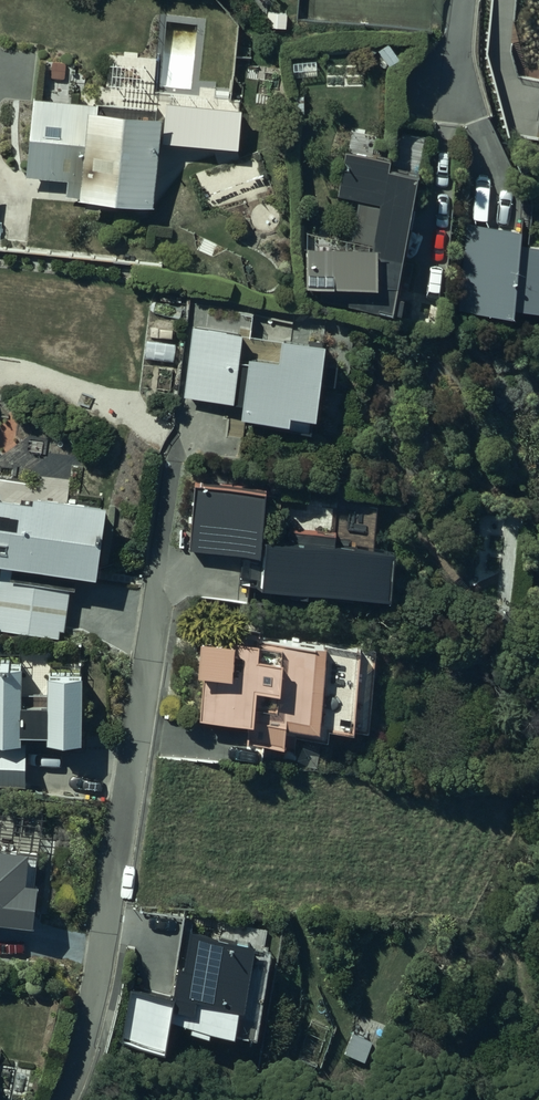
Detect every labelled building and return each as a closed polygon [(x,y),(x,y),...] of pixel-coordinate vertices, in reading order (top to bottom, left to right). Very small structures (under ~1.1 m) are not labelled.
[(65,201),(78,202),(78,209),(153,216),(157,172),(159,150),(236,157),(240,117),(229,116),(165,111),(164,127),(97,122),(98,110),(41,106),(33,105),(26,183),(67,187),(65,201)] [(413,178),(383,168),(385,159),(342,148),(334,189),(377,197),(369,247),(304,246),(303,287),(319,287),(318,294),(388,314),(389,309),(398,311),(401,296),(393,295),(413,178)] [(520,252),(521,234),(466,226),(462,267),(459,313),(513,329),(514,317),(538,323),(538,255),(520,252)] [(244,341),(193,332),(184,402),(243,412),(241,428),(288,436),(289,434),(312,438),(320,393),(333,395),(337,375),(323,373),(326,358),(281,351),(278,373),(239,367),(244,341)] [(266,505),(194,493),(190,556),(245,559),(244,582),(263,584),(262,600),(387,609),(391,562),(263,553),(266,505)] [(0,502),(0,632),(57,640),(58,635),(63,636),(69,595),(73,596),(74,587),(94,590),(104,517),(32,508),(31,514),(0,510),(1,502),(0,502)] [(203,635),(199,681),(205,681),(202,723),(249,729),(247,742),(287,747),(289,730),(327,735),(328,729),(351,732),(352,726),(367,728),(374,650),(361,649),(360,658),(328,655),(329,650),(261,641),(262,632),(213,625),(212,636),(203,635)] [(24,792),(26,753),(21,752),(21,747),(45,747),(45,752),(79,753),(81,673),(49,673),(48,686),(46,686),(46,718),(21,717),(21,664),(0,664),(0,791),(24,792)] [(32,937),(36,891),(25,890),(27,859),(39,860),(43,818),(0,814),(0,934),(32,937)] [(182,951),(177,980),(134,980),(127,1019),(124,1032),(166,1036),(171,1009),(195,1010),(195,1016),(215,1018),(216,1010),(241,1012),(242,1008),(248,1009),(260,917),(194,913),(188,951),(182,951)]
